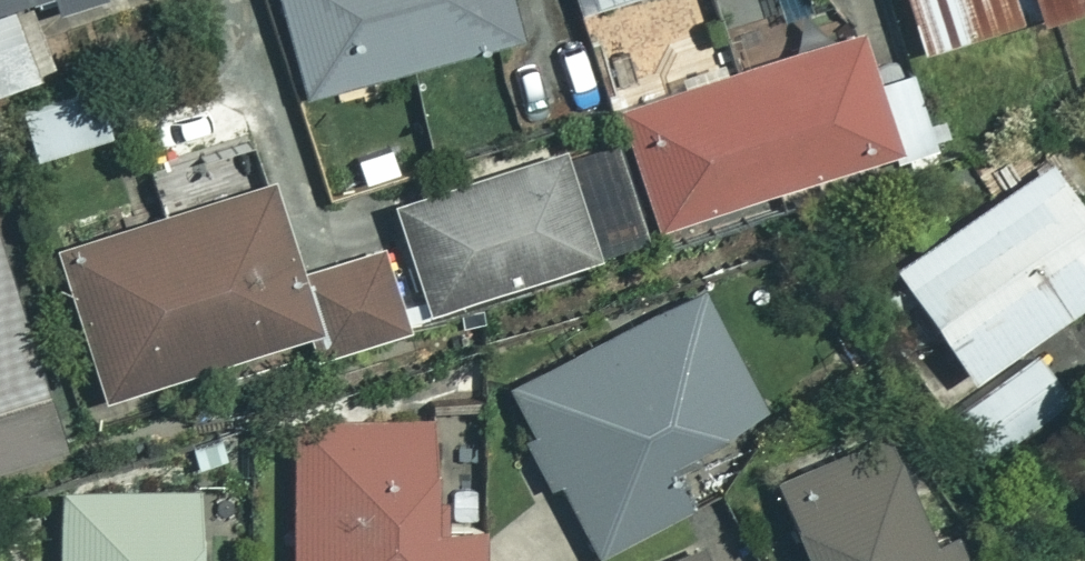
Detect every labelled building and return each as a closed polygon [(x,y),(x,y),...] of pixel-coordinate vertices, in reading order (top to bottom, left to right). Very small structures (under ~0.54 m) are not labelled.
[(31,56),(16,5),(35,0),(0,0),(0,65),(31,56)] [(58,15),(112,0),(54,0),(58,15)] [(121,16),(176,0),(116,0),(121,16)] [(512,0),(282,0),(308,96),(523,38),(512,0)] [(1011,0),(908,0),(925,56),(1019,27),(1011,0)] [(1040,26),(1084,11),(1084,0),(1032,0),(1040,26)] [(878,86),(864,39),(623,111),(657,226),(935,144),(915,75),(878,86)] [(599,263),(565,153),(395,205),(429,315),(599,263)] [(1051,165),(897,272),(975,384),(1084,308),(1084,214),(1051,165)] [(103,398),(315,331),(270,187),(57,255),(103,398)] [(386,253),(305,279),(326,345),(407,319),(386,253)] [(768,420),(701,292),(512,391),(600,558),(689,512),(668,472),(768,420)] [(1066,394),(1039,357),(951,421),(977,458),(1066,394)] [(297,425),(296,560),(487,560),(487,536),(441,536),(442,426),(297,425)] [(896,432),(776,485),(810,560),(952,560),(896,432)] [(63,493),(63,560),(204,560),(204,494),(63,493)] [(712,547),(679,560),(719,560),(712,547)]
